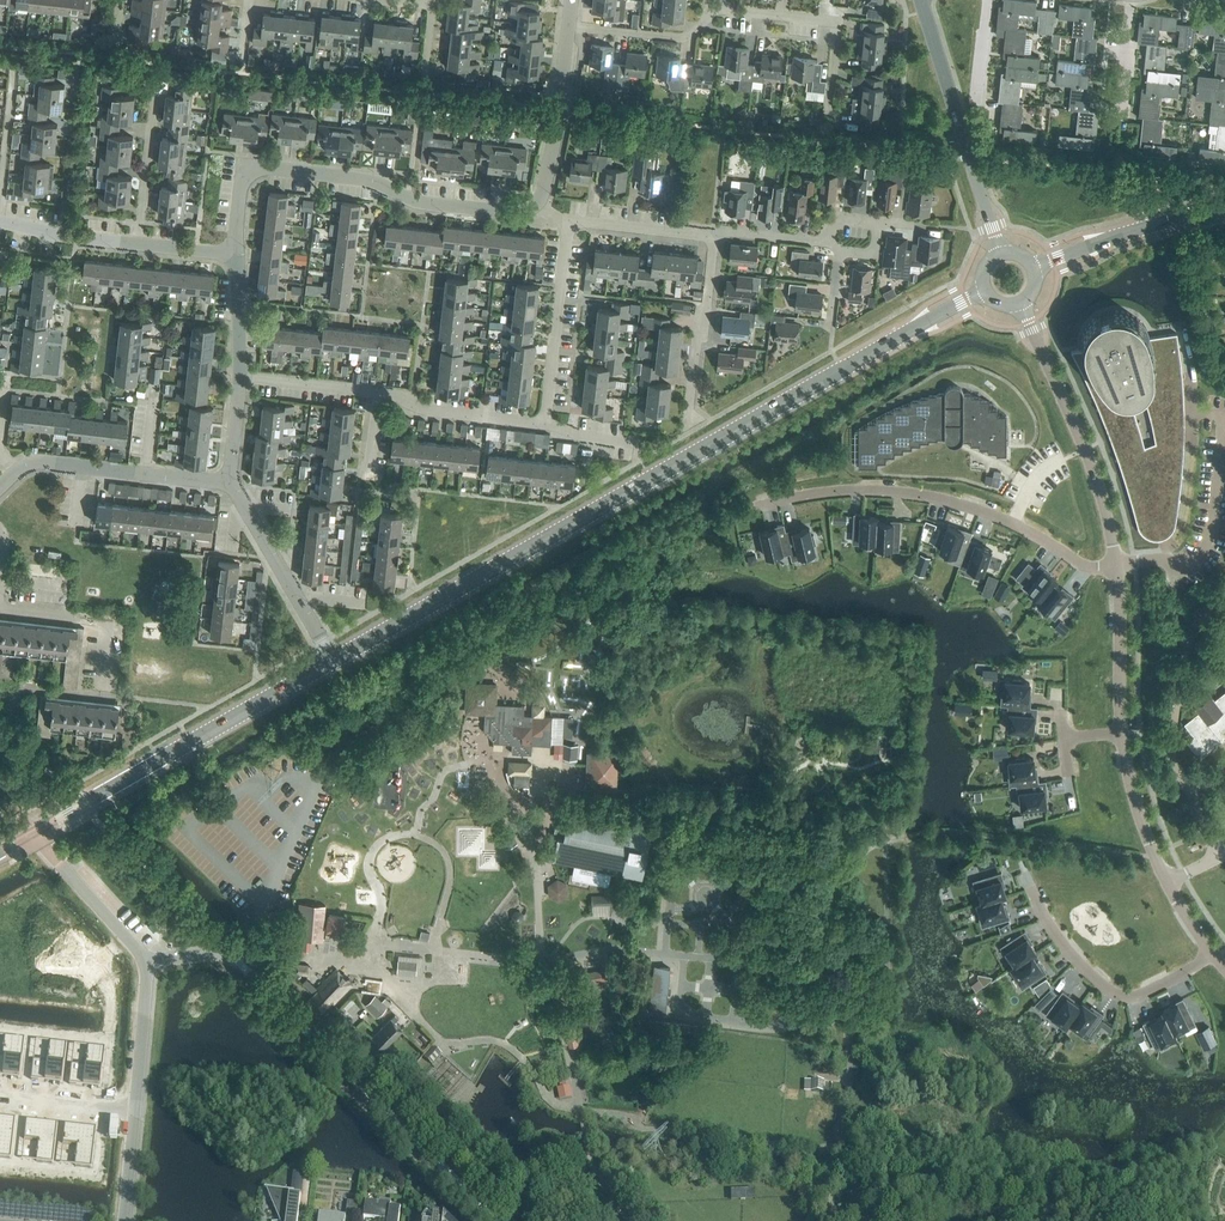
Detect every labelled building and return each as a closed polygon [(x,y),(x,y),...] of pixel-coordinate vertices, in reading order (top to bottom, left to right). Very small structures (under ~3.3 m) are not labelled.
[(31,0),(10,0),(10,1),(17,1),(16,8),(30,10),(31,0)] [(44,0),(31,0),(30,10),(43,11),(44,0)] [(57,0),(44,0),(43,11),(56,13),(57,0)] [(71,0),(57,0),(56,13),(69,14),(71,0)] [(91,0),(71,0),(69,14),(90,16),(91,0)] [(132,6),(166,9),(167,0),(133,0),(132,6)] [(222,0),(207,0),(203,0),(200,0),(198,13),(231,17),(232,10),(221,8),(222,0)] [(445,13),(468,16),(469,10),(480,11),(481,0),(466,0),(465,3),(449,1),(449,8),(445,7),(445,13)] [(519,15),(518,22),(541,25),(542,19),(539,18),(540,11),(524,10),(525,2),(510,0),(508,14),(519,15)] [(615,0),(594,0),(593,9),(605,10),(605,17),(622,19),(623,9),(614,8),(615,0)] [(1037,31),(1045,32),(1047,9),(1035,8),(1036,1),(1025,0),(1004,0),(1003,9),(999,8),(997,27),(1006,28),(1017,29),(1018,12),(1039,14),(1037,31)] [(683,19),(685,4),(664,2),(663,5),(662,13),(654,12),(653,23),(670,24),(671,17),(683,19)] [(870,16),(883,18),(885,6),(872,4),(870,16)] [(1059,11),(1047,9),(1045,32),(1052,33),(1054,15),(1075,18),(1073,35),(1077,36),(1077,35),(1092,37),(1094,18),(1090,18),(1091,7),(1059,4),(1059,11)] [(164,23),(166,9),(132,6),(132,13),(142,14),(142,20),(164,23)] [(275,34),(277,11),(271,10),(271,13),(264,13),(262,29),(255,28),(253,43),(267,44),(268,34),(275,34)] [(286,47),(290,16),(283,15),(283,12),(277,11),(275,34),(281,35),(280,46),(286,47)] [(332,47),(335,16),(329,15),(329,12),(323,11),(321,28),(318,27),(316,45),(326,46),(332,47)] [(239,18),(231,17),(198,13),(197,26),(219,29),(220,23),(238,25),(239,18)] [(300,37),(303,14),(296,13),(296,16),(290,16),(286,47),(292,47),(293,36),(300,37)] [(467,23),(468,16),(445,13),(444,20),(447,20),(446,27),(452,28),(452,27),(477,30),(478,24),(467,23)] [(1177,46),(1185,47),(1187,24),(1175,23),(1176,16),(1145,13),(1144,24),(1139,23),(1137,42),(1147,43),(1157,44),(1157,43),(1159,26),(1179,29),(1177,46)] [(312,49),(315,19),(309,18),(309,15),(303,14),(300,37),(307,38),(306,49),(312,49)] [(346,38),(348,14),(342,14),(342,17),(335,16),(332,47),(338,48),(339,37),(346,38)] [(358,50),(361,19),(354,18),(355,15),(348,14),(346,38),(352,38),(351,49),(358,50)] [(388,22),(388,19),(382,18),(382,21),(375,20),(373,36),(366,36),(364,51),(378,52),(379,41),(385,42),(388,22)] [(1187,24),(1185,47),(1193,48),(1194,30),(1215,32),(1213,50),(1217,51),(1217,50),(1224,51),(1224,21),(1200,18),(1199,26),(1187,24)] [(398,44),(401,20),(395,19),(394,23),(388,22),(385,42),(384,53),(390,54),(392,43),(398,44)] [(163,36),(164,23),(142,20),(141,26),(130,25),(129,39),(144,41),(145,34),(163,36)] [(407,21),(401,20),(398,44),(405,44),(404,55),(417,57),(419,42),(412,41),(414,25),(407,24),(407,21)] [(541,31),(541,25),(518,22),(517,29),(507,28),(506,29),(506,34),(512,35),(512,34),(537,37),(538,31),(541,31)] [(861,29),(859,43),(886,46),(887,41),(883,40),(884,32),(883,32),(884,24),(867,22),(866,30),(861,29)] [(218,35),(219,29),(197,26),(195,40),(213,42),(212,49),(214,49),(213,57),(225,58),(226,50),(227,50),(229,36),(218,35)] [(483,37),(483,31),(477,30),(452,27),(452,28),(452,34),(448,33),(448,40),(471,42),(472,36),(483,37)] [(1026,30),(1017,29),(1006,28),(1004,54),(1008,54),(1007,65),(1038,68),(1040,57),(1023,55),(1026,30)] [(543,38),(537,37),(512,34),(512,35),(511,40),(522,42),(521,48),(544,51),(545,45),(542,44),(543,38)] [(1096,37),(1092,37),(1077,35),(1077,36),(1074,60),(1058,59),(1057,70),(1088,73),(1089,63),(1094,63),(1096,37)] [(470,49),(471,42),(448,40),(447,46),(450,46),(450,52),(449,53),(470,55),(480,57),(481,50),(470,49)] [(140,43),(128,42),(127,51),(139,52),(140,43)] [(885,52),(886,46),(859,43),(858,57),(863,58),(862,66),(879,68),(880,60),(881,60),(882,52),(885,52)] [(1166,44),(1157,43),(1157,44),(1147,43),(1144,69),(1148,69),(1147,80),(1179,83),(1180,72),(1164,70),(1166,44)] [(617,79),(619,63),(612,63),(613,47),(592,44),(590,63),(606,65),(603,87),(616,89),(617,79)] [(747,64),(749,48),(727,46),(725,65),(720,64),(719,74),(727,74),(727,77),(740,79),(738,89),(752,91),(753,80),(754,65),(747,64)] [(189,49),(179,48),(178,57),(188,58),(189,49)] [(544,57),(544,51),(521,48),(520,55),(510,54),(509,60),(520,61),(540,63),(541,57),(544,57)] [(1217,50),(1217,51),(1215,75),(1198,74),(1197,85),(1224,88),(1224,51),(1217,50)] [(469,62),(470,55),(449,53),(450,52),(446,52),(445,65),(453,66),(452,74),(478,77),(480,63),(469,62)] [(626,64),(619,63),(617,79),(616,89),(628,90),(630,74),(644,75),(647,54),(628,52),(626,64)] [(258,65),(259,54),(250,53),(249,65),(258,65)] [(761,66),(754,65),(753,80),(764,81),(765,75),(779,77),(782,55),(763,53),(761,66)] [(658,55),(656,74),(672,76),(671,88),(684,90),(685,75),(678,74),(680,58),(658,55)] [(806,90),(825,92),(826,81),(820,80),(821,76),(813,75),(815,59),(794,57),(793,63),(787,63),(786,72),(792,73),(791,76),(807,78),(806,90)] [(495,68),(502,69),(503,59),(496,59),(495,68)] [(543,63),(540,63),(520,61),(519,68),(508,66),(507,80),(522,82),(522,75),(538,77),(539,70),(542,70),(543,63)] [(711,87),(712,74),(713,65),(694,63),(693,75),(685,75),(684,90),(695,91),(696,85),(711,87)] [(1037,80),(1038,74),(1038,68),(1007,65),(1006,76),(1001,75),(999,101),(1003,102),(1003,101),(1018,103),(1021,78),(1037,80)] [(359,75),(360,68),(344,67),(344,73),(359,75)] [(1087,84),(1088,74),(1088,73),(1057,70),(1056,74),(1056,82),(1072,83),(1069,109),(1079,110),(1079,109),(1089,110),(1091,85),(1087,84)] [(64,98),(65,85),(54,83),(55,76),(36,74),(35,87),(41,87),(40,95),(64,98)] [(859,84),(858,98),(885,101),(885,95),(882,95),(882,87),(882,79),(866,77),(865,85),(859,84)] [(489,90),(490,81),(478,79),(477,89),(489,90)] [(1178,94),(1179,83),(1147,80),(1146,90),(1142,90),(1139,116),(1143,117),(1143,116),(1159,118),(1161,93),(1178,94)] [(492,83),(491,90),(499,91),(500,84),(492,83)] [(1197,85),(1196,96),(1212,98),(1209,124),(1219,125),(1219,124),(1224,125),(1224,88),(1197,85)] [(133,109),(135,96),(120,95),(121,87),(103,86),(101,98),(110,99),(109,107),(133,109)] [(191,110),(193,88),(174,86),(174,95),(167,94),(166,107),(191,110)] [(248,99),(257,100),(259,89),(249,88),(248,99)] [(62,110),(64,98),(40,95),(39,103),(30,102),(29,114),(47,116),(48,109),(62,110)] [(880,106),(884,107),(885,101),(858,98),(853,98),(851,112),(862,113),(861,120),(878,122),(879,114),(880,114),(880,106)] [(637,107),(645,108),(645,107),(646,101),(638,100),(637,106),(637,107)] [(1022,103),(1018,103),(1003,101),(1003,102),(1000,127),(1004,128),(1003,139),(1035,142),(1036,130),(1020,129),(1022,103)] [(132,122),(133,109),(109,107),(109,114),(103,114),(102,119),(101,126),(120,128),(121,121),(132,122)] [(188,132),(191,110),(166,107),(164,121),(171,122),(170,130),(188,132)] [(745,109),(738,113),(741,119),(748,114),(745,109)] [(1098,111),(1089,110),(1079,109),(1079,110),(1076,135),(1060,133),(1058,145),(1090,148),(1091,137),(1095,137),(1098,111)] [(454,120),(455,113),(431,110),(430,117),(454,120)] [(244,140),(246,115),(225,113),(222,131),(231,132),(230,139),(244,140)] [(292,141),(294,116),(273,113),(271,132),(279,133),(278,139),(292,141)] [(46,123),(47,116),(29,114),(27,126),(33,127),(33,134),(56,137),(58,124),(46,123)] [(774,122),(780,123),(781,115),(774,114),(773,122),(774,122)] [(266,136),(268,118),(246,115),(244,140),(257,142),(258,135),(266,136)] [(314,137),(316,118),(294,116),(292,141),(305,143),(306,136),(314,137)] [(473,116),(472,125),(481,126),(482,117),(473,116)] [(1163,118),(1159,118),(1143,116),(1143,117),(1140,142),(1145,142),(1143,154),(1175,157),(1176,145),(1160,143),(1163,118)] [(808,126),(821,128),(822,119),(809,118),(808,126)] [(339,151),(341,126),(320,124),(318,142),(326,143),(325,150),(339,151)] [(1219,124),(1219,125),(1216,150),(1200,148),(1199,160),(1224,162),(1224,125),(1219,124)] [(387,152),(390,127),(368,125),(366,143),(374,144),(373,150),(387,152)] [(119,135),(120,128),(101,126),(100,138),(109,139),(108,147),(132,149),(133,136),(119,135)] [(361,147),(363,129),(341,126),(339,151),(352,153),(353,146),(361,147)] [(861,126),(860,134),(870,135),(871,127),(861,126)] [(409,148),(411,130),(390,127),(387,152),(400,154),(401,147),(409,148)] [(450,172),(453,147),(430,144),(432,128),(423,127),(420,154),(430,155),(429,163),(437,164),(436,170),(450,172)] [(600,143),(602,131),(593,129),(591,141),(600,143)] [(186,153),(188,132),(170,130),(169,138),(162,137),(161,151),(186,153)] [(55,150),(56,137),(33,134),(32,142),(23,141),(21,153),(40,155),(41,148),(55,150)] [(199,135),(198,144),(206,145),(207,136),(199,135)] [(682,148),(683,139),(672,138),(671,147),(682,148)] [(473,168),(475,149),(476,142),(464,140),(464,148),(453,147),(450,172),(463,173),(464,167),(473,168)] [(502,171),(504,146),(483,143),(481,162),(489,163),(488,169),(502,171)] [(744,145),(743,153),(755,155),(756,146),(744,145)] [(524,167),(526,148),(504,146),(502,171),(515,172),(516,166),(524,167)] [(130,162),(132,149),(108,147),(107,154),(101,154),(100,166),(118,168),(119,161),(130,162)] [(826,160),(827,151),(818,150),(817,159),(826,160)] [(183,175),(186,153),(161,151),(159,164),(166,165),(165,173),(183,175)] [(50,166),(50,164),(39,163),(40,155),(21,153),(20,166),(26,166),(25,174),(53,177),(54,177),(53,177),(54,166),(50,166)] [(598,169),(600,154),(588,153),(587,159),(573,157),(571,179),(590,181),(591,168),(598,169)] [(625,189),(627,169),(611,168),(612,156),(600,154),(598,169),(605,170),(604,186),(625,189)] [(653,156),(635,154),(633,173),(640,174),(638,190),(660,192),(662,173),(651,172),(653,156)] [(118,175),(118,168),(100,166),(99,178),(108,179),(107,187),(131,189),(132,177),(118,175)] [(913,184),(915,167),(906,166),(904,183),(913,184)] [(843,185),(845,168),(832,167),(831,174),(822,173),(819,197),(835,199),(836,185),(843,185)] [(873,189),(875,168),(865,167),(864,179),(851,177),(848,200),(864,202),(866,188),(873,189)] [(902,188),(904,171),(899,170),(891,169),(889,181),(881,180),(878,203),(893,205),(895,187),(902,188)] [(53,177),(25,174),(24,182),(15,181),(14,193),(33,195),(33,188),(48,189),(48,188),(52,188),(53,177)] [(813,193),(814,179),(802,177),(800,191),(790,190),(787,219),(804,221),(807,192),(813,193)] [(185,202),(188,181),(169,179),(168,187),(162,186),(160,200),(185,202)] [(753,195),(755,181),(741,180),(739,190),(730,189),(730,191),(726,190),(724,199),(729,199),(728,212),(744,214),(746,195),(753,195)] [(782,202),(784,185),(774,184),(773,194),(760,193),(758,215),(774,217),(775,201),(782,202)] [(930,211),(930,206),(929,204),(930,194),(928,194),(929,188),(912,186),(911,195),(912,196),(911,201),(908,201),(907,212),(928,214),(928,212),(930,211)] [(129,202),(131,189),(107,187),(106,195),(100,194),(99,206),(117,208),(118,201),(129,202)] [(270,192),(268,206),(296,210),(296,204),(287,203),(288,194),(270,192)] [(183,224),(185,202),(160,200),(159,213),(165,214),(164,222),(183,224)] [(306,211),(313,212),(314,203),(314,201),(304,200),(303,211),(306,211)] [(342,206),(341,215),(359,217),(361,203),(343,201),(334,200),(333,205),(342,206)] [(315,211),(323,212),(324,202),(317,201),(315,211)] [(90,203),(81,202),(81,212),(89,213),(90,203)] [(295,215),(296,210),(268,206),(266,221),(285,223),(286,214),(295,215)] [(311,223),(313,212),(306,211),(304,225),(311,226),(311,223)] [(358,232),(359,217),(341,215),(340,224),(331,223),(330,228),(358,232)] [(284,232),(285,223),(266,221),(265,235),(292,238),(293,233),(284,232)] [(398,254),(401,226),(387,225),(385,243),(394,244),(393,253),(394,253),(396,254),(398,254)] [(456,255),(459,227),(445,225),(444,231),(443,244),(452,245),(450,254),(456,255)] [(413,247),(416,228),(401,226),(398,254),(399,254),(403,254),(405,245),(413,247)] [(471,247),(473,229),(459,227),(456,255),(461,255),(462,246),(471,247)] [(356,246),(358,232),(330,228),(330,233),(330,234),(339,235),(338,244),(356,246)] [(427,257),(430,230),(416,228),(413,247),(422,248),(421,257),(427,257)] [(484,258),(488,231),(473,229),(471,247),(480,248),(479,258),(484,258)] [(444,231),(430,230),(427,257),(432,258),(433,249),(442,250),(443,244),(444,231)] [(500,251),(502,232),(488,231),(484,258),(485,258),(489,259),(490,259),(491,250),(500,251)] [(313,232),(313,233),(312,240),(319,241),(320,233),(313,232)] [(513,262),(516,234),(502,232),(500,251),(509,252),(507,261),(513,262)] [(528,254),(530,236),(516,234),(513,262),(518,262),(519,253),(528,254)] [(292,244),(292,238),(265,235),(263,249),(282,252),(283,243),(292,244)] [(912,249),(911,260),(910,264),(912,265),(916,265),(922,266),(923,258),(937,260),(940,237),(921,235),(919,250),(912,249)] [(545,238),(530,236),(528,254),(537,255),(536,264),(537,264),(542,265),(543,256),(545,238)] [(910,264),(911,260),(903,259),(905,239),(889,237),(888,247),(886,247),(884,265),(891,266),(890,277),(909,279),(909,275),(910,264)] [(756,264),(757,246),(731,243),(729,261),(756,264)] [(354,260),(356,246),(338,244),(336,253),(327,252),(327,257),(354,260)] [(281,260),(282,252),(263,249),(261,264),(289,267),(290,261),(281,260)] [(608,272),(610,251),(596,249),(594,261),(587,261),(585,278),(596,279),(596,275),(608,277),(608,272)] [(819,276),(821,261),(808,259),(809,252),(792,250),(791,262),(800,263),(798,274),(819,276)] [(622,274),(625,252),(610,251),(608,272),(619,273),(618,282),(624,282),(625,274),(622,274)] [(666,274),(668,252),(654,251),(652,268),(645,267),(643,285),(653,286),(654,273),(666,274)] [(643,285),(645,267),(638,267),(639,254),(625,252),(622,274),(625,274),(634,275),(633,283),(643,285)] [(680,275),(682,254),(668,252),(666,274),(677,275),(676,284),(682,284),(683,276),(680,275)] [(697,256),(682,254),(680,275),(683,276),(691,277),(690,285),(701,286),(703,269),(696,268),(697,256)] [(353,274),(354,260),(327,257),(326,262),(335,263),(334,272),(353,274)] [(97,290),(100,262),(85,260),(83,279),(92,280),(91,289),(97,290)] [(112,282),(114,263),(100,262),(97,290),(102,290),(103,281),(112,282)] [(467,273),(468,263),(460,262),(458,272),(467,273)] [(125,293),(128,265),(114,263),(112,282),(121,283),(120,292),(125,293)] [(279,271),(288,272),(289,267),(261,264),(260,278),(278,280),(279,271)] [(141,285),(143,267),(128,265),(125,293),(131,293),(132,284),(141,285)] [(543,277),(544,267),(537,266),(536,277),(543,277)] [(25,284),(34,285),(34,282),(56,284),(57,270),(36,267),(35,279),(26,278),(25,284)] [(154,296),(157,268),(143,267),(141,285),(149,286),(148,295),(154,296)] [(169,288),(171,270),(157,268),(154,296),(157,296),(159,296),(160,287),(169,288)] [(869,290),(871,270),(855,268),(852,288),(855,289),(855,292),(849,292),(848,300),(861,302),(862,290),(869,290)] [(182,299),(185,271),(171,270),(169,288),(178,289),(177,298),(182,299)] [(198,292),(200,273),(185,271),(182,299),(188,300),(189,291),(198,292)] [(351,289),(353,274),(334,272),(333,281),(324,280),(323,285),(351,289)] [(212,293),(214,275),(200,273),(198,292),(207,292),(206,302),(211,302),(212,293)] [(759,290),(760,277),(746,275),(745,282),(727,280),(725,299),(750,301),(752,289),(759,290)] [(447,278),(445,292),(466,295),(467,292),(468,283),(476,284),(477,278),(468,277),(468,280),(447,278)] [(769,277),(762,277),(761,285),(768,286),(769,277)] [(277,289),(278,280),(260,278),(258,293),(276,295),(276,294),(286,296),(286,290),(277,289)] [(54,299),(56,284),(34,282),(34,285),(33,293),(24,292),(24,298),(32,299),(33,296),(54,299)] [(820,312),(822,294),(806,292),(807,284),(790,282),(788,297),(797,298),(796,309),(820,312)] [(507,300),(515,301),(516,298),(537,300),(539,286),(517,283),(516,295),(507,294),(507,300)] [(349,303),(351,289),(323,285),(323,291),(332,292),(331,301),(349,303)] [(302,287),(295,286),(294,294),(301,295),(302,287)] [(896,294),(892,287),(882,292),(886,299),(896,294)] [(475,292),(467,292),(466,295),(445,292),(444,307),(465,309),(465,306),(466,298),(475,299),(475,292)] [(52,313),(54,299),(33,296),(32,299),(31,308),(19,306),(18,312),(27,313),(27,310),(49,313),(52,313)] [(535,315),(537,300),(516,298),(515,301),(514,309),(506,308),(505,314),(514,315),(514,312),(535,315)] [(599,308),(597,323),(618,325),(619,322),(620,314),(628,315),(629,304),(612,302),(611,310),(599,308)] [(683,313),(684,303),(672,302),(671,311),(683,313)] [(683,313),(690,314),(691,304),(684,303),(683,313)] [(474,307),(465,306),(465,309),(444,307),(442,321),(463,323),(464,320),(464,312),(473,313),(474,307)] [(47,327),(49,313),(27,310),(27,313),(26,321),(17,320),(17,322),(17,327),(25,328),(26,324),(47,327)] [(754,326),(756,312),(741,310),(740,319),(723,317),(721,335),(747,338),(748,325),(754,326)] [(1181,361),(1177,333),(1150,337),(1148,332),(1148,331),(1147,330),(1146,327),(1145,325),(1143,323),(1141,321),(1140,320),(1138,318),(1137,317),(1135,316),(1132,314),(1130,313),(1127,312),(1125,311),(1123,311),(1120,311),(1118,310),(1116,310),(1113,311),(1111,311),(1108,311),(1108,312),(1109,312),(1110,315),(1101,318),(1100,315),(1101,315),(1100,314),(1098,316),(1097,316),(1095,318),(1094,319),(1093,320),(1091,321),(1090,323),(1089,324),(1088,326),(1086,328),(1085,330),(1084,333),(1084,334),(1083,336),(1083,338),(1082,340),(1082,343),(1082,345),(1082,347),(1082,349),(1082,350),(1071,351),(1080,368),(1082,372),(1088,384),(1092,393),(1094,397),(1098,407),(1105,423),(1111,440),(1115,452),(1119,462),(1123,474),(1128,491),(1134,511),(1138,527),(1137,527),(1138,529),(1139,528),(1140,530),(1143,534),(1146,536),(1150,538),(1154,539),(1158,539),(1162,538),(1166,537),(1169,534),(1172,531),(1174,528),(1175,526),(1176,526),(1176,524),(1178,512),(1180,492),(1182,472),(1184,452),(1184,445),(1185,445),(1185,433),(1184,433),(1184,413),(1184,394),(1183,387),(1184,387),(1183,375),(1181,361)] [(534,329),(535,315),(514,312),(514,315),(513,323),(504,322),(504,324),(503,328),(512,329),(512,326),(534,329)] [(796,340),(798,324),(783,322),(784,315),(772,314),(770,333),(776,334),(776,338),(796,340)] [(680,342),(682,328),(669,326),(670,319),(653,317),(652,327),(660,328),(659,340),(680,342)] [(472,321),(464,320),(463,323),(442,321),(440,335),(444,336),(456,337),(461,337),(463,326),(471,327),(472,321)] [(151,329),(152,323),(143,322),(143,325),(122,322),(120,337),(141,339),(142,336),(143,328),(151,329)] [(627,329),(627,328),(627,323),(619,322),(618,325),(597,323),(595,337),(617,339),(618,328),(627,329)] [(42,370),(46,341),(47,327),(26,324),(25,328),(24,336),(16,335),(15,341),(24,342),(23,350),(14,349),(13,355),(22,356),(21,364),(13,363),(12,369),(21,370),(21,367),(42,370)] [(184,336),(183,342),(192,343),(192,340),(214,342),(215,328),(194,325),(193,337),(184,336)] [(277,361),(281,327),(266,325),(264,344),(273,345),(271,360),(277,361)] [(335,356),(338,328),(324,326),(323,332),(322,345),(331,346),(330,355),(335,356)] [(532,343),(534,329),(512,326),(512,329),(511,338),(503,337),(502,343),(511,344),(511,341),(514,341),(532,343)] [(293,347),(295,329),(281,327),(277,361),(282,362),(284,346),(293,347)] [(350,348),(353,330),(338,328),(335,356),(341,356),(342,347),(350,348)] [(306,358),(309,331),(295,329),(293,347),(302,348),(300,358),(305,358),(306,358)] [(364,359),(367,331),(353,330),(350,348),(359,349),(358,358),(364,359)] [(323,332),(309,331),(306,358),(311,359),(312,350),(322,351),(322,345),(323,332)] [(377,351),(379,351),(381,333),(367,331),(364,359),(369,359),(376,360),(377,351)] [(10,341),(11,334),(4,333),(3,340),(10,341)] [(392,362),(395,335),(381,333),(379,351),(388,353),(387,362),(392,362)] [(408,355),(410,336),(395,335),(392,362),(398,363),(399,354),(408,355)] [(465,338),(461,337),(456,337),(444,336),(442,350),(463,352),(464,349),(465,341),(473,342),(474,336),(465,335),(465,338)] [(150,337),(142,336),(141,339),(120,337),(119,351),(140,353),(140,350),(141,342),(150,343),(150,337)] [(615,351),(617,339),(595,337),(594,351),(607,353),(606,360),(623,362),(624,352),(615,351)] [(638,355),(649,356),(649,350),(643,349),(645,338),(640,338),(638,355)] [(183,350),(182,357),(190,358),(191,354),(212,356),(214,342),(192,340),(192,343),(191,351),(183,350)] [(679,356),(680,342),(659,340),(658,351),(649,350),(649,356),(657,357),(658,354),(679,356)] [(536,343),(532,343),(514,341),(513,352),(504,351),(504,357),(512,358),(513,355),(534,358),(536,343)] [(755,359),(756,349),(738,347),(738,354),(719,352),(717,369),(741,371),(743,358),(755,359)] [(472,350),(464,349),(463,352),(442,350),(441,364),(462,367),(462,363),(463,355),(472,356),(472,350)] [(149,351),(140,350),(140,353),(119,351),(117,365),(138,368),(139,365),(139,356),(148,357),(149,351)] [(181,365),(180,371),(189,372),(189,368),(211,371),(212,356),(191,354),(190,358),(189,366),(181,365)] [(677,371),(679,356),(658,354),(657,357),(656,365),(643,364),(642,374),(659,376),(660,369),(677,371)] [(532,372),(534,358),(513,355),(512,358),(511,366),(503,365),(502,372),(511,373),(511,369),(532,372)] [(622,372),(623,362),(606,360),(605,367),(587,365),(586,379),(607,382),(607,379),(608,371),(622,372)] [(640,374),(642,362),(635,362),(634,373),(640,374)] [(471,364),(462,363),(462,367),(441,364),(439,378),(460,381),(461,378),(461,369),(470,370),(471,364)] [(147,365),(139,365),(138,368),(117,365),(115,380),(137,382),(138,371),(146,372),(147,365)] [(160,382),(161,367),(158,367),(151,367),(150,381),(160,382)] [(209,385),(211,371),(189,368),(189,372),(188,380),(179,379),(179,385),(187,386),(188,382),(209,385)] [(531,386),(532,372),(511,369),(511,373),(510,381),(501,380),(500,386),(509,387),(509,384),(531,386)] [(658,383),(659,376),(642,374),(640,384),(649,385),(648,396),(669,399),(671,384),(658,383)] [(466,384),(468,385),(469,379),(461,378),(460,381),(439,378),(437,393),(459,395),(467,396),(468,388),(466,388),(466,384)] [(616,380),(607,379),(607,382),(586,379),(584,394),(605,396),(607,385),(615,386),(616,380)] [(207,399),(209,385),(188,382),(187,386),(186,394),(178,393),(177,400),(186,400),(186,397),(207,399)] [(529,401),(531,386),(509,384),(509,387),(508,395),(499,394),(499,400),(507,401),(508,398),(529,401)] [(972,393),(964,393),(963,391),(961,388),(959,387),(957,385),(954,385),(952,385),(949,386),(947,388),(946,390),(945,393),(936,393),(936,395),(928,395),(928,397),(919,397),(919,400),(910,400),(910,404),(902,404),(902,407),(893,407),(893,411),(884,411),(884,416),(876,416),(876,422),(867,422),(867,427),(859,427),(859,467),(878,467),(878,463),(886,463),(886,457),(895,457),(895,452),(903,452),(903,449),(912,449),(912,445),(921,445),(921,442),(929,442),(929,440),(938,440),(938,438),(947,438),(947,436),(962,436),(962,441),(971,441),(971,445),(979,445),(979,449),(988,449),(988,452),(997,452),(997,455),(1007,455),(1007,415),(998,415),(998,409),(990,409),(990,400),(981,400),(981,397),(972,397),(972,393)] [(604,408),(605,396),(584,394),(582,408),(595,410),(594,417),(612,419),(613,409),(604,408)] [(29,405),(26,405),(18,404),(19,395),(13,395),(12,404),(14,404),(12,424),(26,426),(29,405)] [(43,407),(40,407),(32,406),(33,397),(27,396),(26,405),(29,405),(26,426),(40,427),(43,407)] [(667,413),(669,399),(648,396),(647,408),(638,407),(637,417),(654,419),(655,412),(667,413)] [(57,409),(54,408),(46,407),(47,399),(41,398),(40,407),(43,407),(40,427),(55,429),(57,409)] [(71,410),(69,410),(61,409),(62,401),(55,400),(54,408),(57,409),(55,429),(69,431),(71,410)] [(85,417),(82,417),(74,416),(76,402),(70,402),(69,410),(71,410),(69,431),(68,435),(83,437),(85,417)] [(211,422),(213,407),(191,405),(190,417),(181,416),(181,422),(189,423),(190,419),(211,422)] [(264,405),(262,420),(284,422),(284,419),(285,411),(294,412),(294,406),(285,405),(285,408),(264,405)] [(353,424),(355,409),(334,407),(332,419),(324,418),(323,424),(332,425),(332,422),(353,424)] [(99,418),(97,418),(89,417),(90,409),(83,408),(82,417),(85,417),(83,437),(97,439),(99,418)] [(114,420),(111,420),(103,419),(104,410),(98,410),(97,418),(99,418),(97,439),(111,440),(114,420)] [(126,442),(128,422),(117,421),(118,412),(112,411),(111,420),(114,420),(111,440),(126,442)] [(209,436),(211,422),(190,419),(189,423),(188,431),(180,430),(179,436),(188,437),(188,434),(209,436)] [(293,420),(284,419),(284,422),(262,420),(261,434),(282,436),(282,433),(283,425),(292,426),(293,420)] [(352,438),(353,424),(332,422),(332,425),(331,433),(322,432),(321,438),(330,439),(330,436),(352,438)] [(291,434),(282,433),(282,436),(261,434),(257,433),(256,448),(277,450),(277,447),(278,439),(290,440),(291,434)] [(208,450),(209,436),(188,434),(188,437),(187,445),(178,444),(177,451),(186,452),(186,448),(208,450)] [(350,453),(352,438),(330,436),(330,439),(329,447),(317,446),(316,452),(325,453),(325,450),(346,452),(346,453),(350,453)] [(406,460),(408,439),(394,437),(391,458),(406,460)] [(420,462),(423,441),(408,439),(406,460),(420,462)] [(492,452),(493,440),(486,439),(485,447),(485,451),(492,452)] [(434,463),(437,442),(423,441),(420,462),(434,463)] [(449,465),(451,444),(437,442),(434,463),(449,465)] [(311,451),(312,444),(308,444),(304,443),(303,451),(311,451)] [(463,466),(465,446),(451,444),(449,465),(463,466)] [(478,468),(480,447),(465,446),(463,466),(478,468)] [(286,448),(277,447),(277,450),(256,448),(254,462),(275,465),(276,461),(277,453),(285,454),(286,448)] [(206,465),(208,450),(186,448),(186,452),(185,460),(177,459),(176,465),(185,466),(185,463),(206,465)] [(345,466),(346,453),(346,452),(325,450),(325,453),(324,461),(315,460),(315,467),(323,468),(324,464),(345,466)] [(502,477),(504,456),(489,455),(487,475),(502,477)] [(516,479),(518,458),(504,456),(502,477),(516,479)] [(530,480),(532,459),(518,458),(516,479),(530,480)] [(544,482),(547,461),(532,459),(530,480),(544,482)] [(284,462),(276,461),(275,465),(254,462),(252,477),(274,480),(275,468),(284,469),(284,462)] [(559,484),(561,463),(547,461),(544,482),(559,484)] [(574,485),(576,464),(561,463),(559,484),(574,485)] [(343,481),(345,466),(324,464),(323,468),(322,476),(314,475),(314,476),(313,481),(322,482),(322,479),(343,481)] [(992,485),(999,486),(1001,477),(994,475),(992,485)] [(342,496),(343,481),(322,479),(322,482),(321,490),(312,489),(311,495),(320,496),(320,493),(342,496)] [(365,509),(367,498),(360,497),(358,509),(365,509)] [(111,525),(113,504),(98,502),(96,523),(111,525)] [(327,502),(327,506),(310,505),(308,519),(329,522),(330,513),(337,514),(338,503),(327,502)] [(125,526),(128,505),(113,504),(111,525),(125,526)] [(139,528),(142,507),(128,505),(125,526),(139,528)] [(154,530),(156,509),(142,507),(139,528),(154,530)] [(168,531),(170,510),(156,509),(154,530),(168,531)] [(182,533),(185,512),(170,510),(168,531),(182,533)] [(363,526),(365,511),(358,510),(357,525),(363,526)] [(196,534),(199,513),(185,512),(182,533),(196,534)] [(382,512),(380,527),(401,529),(403,515),(382,512)] [(214,517),(214,515),(199,513),(196,534),(211,536),(214,517)] [(840,522),(840,514),(833,513),(832,522),(840,522)] [(876,542),(877,522),(878,522),(878,517),(862,516),(862,514),(854,513),(853,541),(876,542)] [(328,536),(329,522),(308,519),(307,534),(328,536)] [(899,548),(901,521),(893,520),(893,523),(878,522),(877,522),(876,542),(875,547),(899,548)] [(924,524),(934,528),(936,524),(925,520),(924,524)] [(786,531),(784,524),(776,526),(776,528),(761,532),(763,539),(760,540),(763,550),(765,549),(767,556),(790,551),(786,531)] [(362,540),(363,526),(357,525),(355,539),(362,540)] [(940,550),(962,558),(963,558),(969,539),(970,539),(972,532),(964,529),(963,532),(948,526),(946,533),(943,532),(940,542),(942,543),(940,550)] [(399,544),(401,529),(380,527),(378,542),(399,544)] [(811,535),(809,528),(794,531),(793,529),(786,531),(790,551),(792,558),(815,552),(814,545),(816,544),(814,535),(811,535)] [(326,550),(327,542),(333,542),(333,536),(328,536),(307,534),(305,548),(326,550)] [(360,554),(362,540),(355,539),(354,554),(360,554)] [(976,544),(977,542),(970,539),(969,539),(963,558),(962,558),(960,565),(983,573),(985,566),(988,567),(991,557),(989,556),(991,549),(976,544)] [(398,558),(399,544),(378,542),(377,556),(398,558)] [(325,565),(325,564),(326,550),(305,548),(304,562),(325,565)] [(348,567),(349,553),(343,552),(341,566),(348,567)] [(358,568),(360,554),(354,554),(352,568),(358,568)] [(756,558),(755,554),(748,556),(750,564),(753,563),(756,558)] [(920,554),(917,563),(925,566),(928,557),(920,554)] [(396,572),(398,558),(377,556),(376,561),(364,560),(363,568),(375,570),(396,572)] [(238,578),(240,563),(219,561),(217,576),(238,578)] [(334,566),(325,564),(325,565),(304,562),(302,577),(323,579),(324,572),(334,573),(334,566)] [(1054,583),(1057,580),(1045,570),(1047,568),(1040,563),(1023,584),(1041,598),(1041,599),(1054,583)] [(346,581),(348,567),(341,566),(340,581),(346,581)] [(395,587),(396,572),(375,570),(374,585),(395,587)] [(237,592),(238,578),(217,576),(216,590),(237,592)] [(998,579),(990,576),(987,582),(996,585),(998,579)] [(261,595),(263,581),(256,580),(255,595),(261,595)] [(1008,585),(1002,581),(999,586),(1005,589),(1008,585)] [(1074,596),(1068,591),(1066,593),(1054,583),(1041,599),(1041,598),(1038,602),(1056,617),(1074,596)] [(235,607),(237,592),(216,590),(214,604),(235,607)] [(260,610),(261,595),(255,595),(253,609),(260,610)] [(233,621),(235,607),(214,604),(213,619),(233,621)] [(258,624),(260,610),(253,609),(253,615),(247,614),(246,622),(252,622),(252,623),(258,624)] [(232,636),(233,621),(213,619),(211,633),(232,636)] [(1070,628),(1061,620),(1054,628),(1064,635),(1070,628)] [(84,627),(78,627),(77,630),(0,621),(0,649),(67,657),(63,687),(77,689),(84,627)] [(256,638),(258,624),(252,623),(250,638),(256,638)] [(999,678),(1000,668),(984,667),(984,678),(999,678)] [(1206,672),(1203,667),(1194,673),(1198,678),(1206,672)] [(1029,698),(1030,683),(1022,682),(1022,679),(1013,679),(1012,681),(1005,681),(1003,705),(1010,706),(1010,705),(1030,707),(1031,699),(1029,698)] [(552,745),(553,716),(524,714),(525,705),(498,703),(499,683),(467,681),(465,713),(485,714),(484,732),(487,732),(494,740),(494,742),(513,743),(512,753),(532,754),(533,735),(542,735),(541,745),(552,745)] [(1214,700),(1206,688),(1194,697),(1199,704),(1196,707),(1199,712),(1184,723),(1194,736),(1187,742),(1200,758),(1224,739),(1224,736),(1222,732),(1224,730),(1224,691),(1214,700)] [(116,735),(119,707),(48,699),(48,695),(41,695),(37,734),(50,736),(52,727),(116,735)] [(956,700),(956,712),(974,712),(974,700),(956,700)] [(1038,707),(1030,707),(1010,705),(1010,706),(1008,729),(1016,730),(1015,732),(1025,733),(1026,731),(1033,731),(1034,715),(1037,716),(1038,707)] [(554,752),(563,752),(563,743),(554,743),(554,752)] [(577,763),(579,745),(564,744),(563,758),(565,758),(565,762),(577,763)] [(617,756),(593,755),(592,784),(616,785),(617,756)] [(1009,761),(1012,785),(1019,785),(1019,784),(1039,781),(1038,774),(1036,774),(1034,758),(1026,759),(1026,757),(1016,758),(1016,760),(1009,761)] [(530,785),(531,763),(510,762),(509,772),(515,772),(514,784),(530,785)] [(1047,789),(1046,781),(1039,781),(1019,784),(1019,785),(1022,808),(1029,807),(1029,810),(1039,809),(1039,806),(1046,805),(1045,789),(1047,789)] [(653,831),(634,827),(611,822),(613,815),(601,813),(599,820),(570,814),(570,813),(569,813),(564,837),(558,836),(553,860),(554,860),(577,865),(575,876),(607,883),(610,871),(624,874),(643,878),(653,831)] [(1014,825),(1023,824),(1022,814),(1013,815),(1014,825)] [(501,839),(505,849),(517,844),(513,834),(501,839)] [(993,856),(979,860),(981,867),(995,863),(993,856)] [(1004,879),(1001,872),(975,880),(982,902),(1001,896),(1001,897),(1006,895),(1001,880),(1004,879)] [(569,895),(568,883),(558,878),(548,885),(549,896),(559,901),(569,895)] [(635,906),(614,894),(591,895),(592,908),(612,907),(627,916),(629,912),(631,913),(635,906)] [(1010,918),(1008,910),(1006,911),(1001,897),(1001,896),(982,902),(977,903),(984,926),(1010,918)] [(324,919),(326,905),(301,903),(299,916),(324,919)] [(524,918),(524,915),(524,913),(523,912),(521,910),(519,910),(517,910),(515,910),(514,911),(512,913),(512,916),(512,919),(513,920),(514,922),(517,922),(519,922),(521,922),(523,920),(524,918)] [(344,933),(347,915),(328,913),(326,930),(344,933)] [(310,950),(313,920),(299,919),(295,953),(306,954),(307,949),(310,950)] [(999,928),(1001,933),(1012,930),(1009,922),(999,928)] [(429,941),(431,932),(422,930),(419,939),(429,941)] [(1029,937),(1025,930),(1002,945),(1015,965),(1032,954),(1036,951),(1027,938),(1029,937)] [(1024,987),(1047,972),(1043,965),(1041,967),(1032,954),(1015,965),(1011,967),(1024,987)] [(417,974),(418,961),(399,959),(397,972),(417,974)] [(668,963),(653,961),(649,1006),(664,1008),(668,963)] [(308,975),(309,965),(296,963),(295,974),(308,975)] [(333,1003),(352,984),(336,968),(318,987),(319,989),(310,999),(322,1011),(332,1001),(333,1003)] [(607,980),(605,968),(588,971),(590,982),(607,980)] [(992,979),(992,976),(978,973),(978,976),(979,978),(984,984),(992,979)] [(1040,993),(1050,984),(1046,977),(1034,985),(1040,993)] [(1051,987),(1034,1004),(1039,1010),(1057,993),(1051,987)] [(1066,1027),(1067,1024),(1080,1006),(1068,997),(1069,995),(1063,990),(1060,994),(1056,999),(1047,1013),(1066,1027)] [(379,1015),(380,1014),(382,1016),(383,1014),(384,1015),(388,1010),(386,1008),(388,1006),(376,995),(367,1003),(379,1015)] [(361,1007),(353,998),(344,1006),(353,1015),(361,1007)] [(1195,1022),(1183,998),(1176,1001),(1177,1003),(1163,1010),(1165,1015),(1174,1033),(1195,1022)] [(1086,1038),(1104,1014),(1097,1009),(1096,1011),(1083,1002),(1080,1006),(1067,1024),(1086,1038)] [(631,1026),(641,1027),(644,1005),(633,1004),(631,1026)] [(386,1046),(403,1029),(395,1022),(399,1018),(395,1014),(374,1035),(386,1046)] [(1165,1015),(1151,1021),(1150,1019),(1143,1023),(1155,1047),(1176,1037),(1174,1033),(1165,1015)] [(530,1024),(526,1017),(516,1022),(520,1029),(530,1024)] [(1104,1021),(1101,1025),(1111,1032),(1113,1027),(1104,1021)] [(570,1043),(579,1041),(575,1025),(566,1026),(570,1043)] [(1142,1026),(1136,1028),(1140,1038),(1146,1036),(1142,1026)] [(1217,1042),(1209,1026),(1199,1031),(1207,1047),(1217,1042)] [(20,1079),(24,1042),(0,1039),(0,1077),(20,1079)] [(31,1081),(62,1084),(67,1047),(35,1043),(31,1081)] [(62,1084),(93,1088),(97,1051),(67,1047),(62,1084)] [(432,1065),(442,1054),(434,1047),(424,1058),(432,1065)] [(811,1087),(811,1092),(824,1093),(824,1082),(813,1081),(811,1081),(811,1087)] [(426,1094),(431,1088),(424,1082),(419,1087),(426,1094)] [(571,1098),(569,1086),(566,1087),(565,1084),(559,1085),(560,1088),(557,1089),(559,1100),(571,1098)] [(11,1156),(16,1119),(0,1117),(0,1155),(11,1156)] [(22,1157),(54,1161),(58,1124),(27,1120),(22,1157)] [(61,1162),(92,1165),(97,1128),(65,1125),(61,1162)] [(313,1176),(305,1175),(302,1193),(311,1194),(313,1176)] [(294,1192),(265,1189),(267,1190),(280,1220),(298,1220),(301,1196),(294,1196),(294,1192)] [(400,1211),(390,1210),(391,1207),(390,1207),(391,1202),(379,1200),(379,1205),(366,1204),(364,1220),(374,1220),(399,1220),(400,1211)] [(347,1201),(346,1212),(355,1213),(356,1202),(347,1201)] [(440,1218),(434,1217),(433,1219),(428,1215),(429,1213),(429,1212),(426,1215),(424,1219),(422,1220),(439,1220),(440,1218)]
